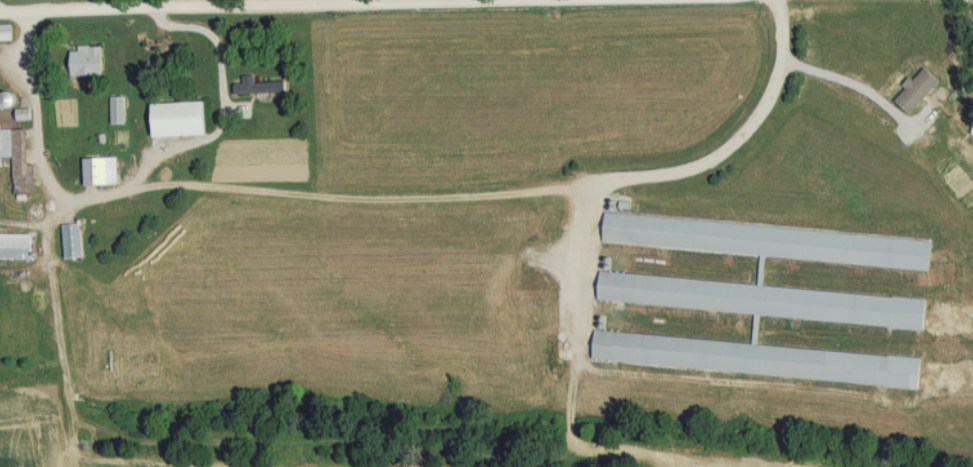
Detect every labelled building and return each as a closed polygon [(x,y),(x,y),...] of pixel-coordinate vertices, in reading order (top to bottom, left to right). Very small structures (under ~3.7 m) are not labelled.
[(0,25),(0,40),(14,40),(14,25),(0,25)] [(106,75),(106,47),(73,47),(73,75),(106,75)] [(234,83),(234,94),(287,92),(287,81),(257,82),(256,75),(243,75),(244,82),(234,83)] [(153,103),(154,136),(213,134),(212,101),(153,103)] [(36,162),(27,162),(26,126),(0,126),(0,157),(14,157),(15,194),(37,193),(36,162)] [(85,158),(85,184),(120,184),(120,157),(85,158)] [(920,386),(922,383),(924,357),(759,345),(761,340),(790,343),(796,332),(788,328),(761,326),(762,317),(927,329),(929,299),(763,287),(765,257),(932,269),(933,266),(935,238),(605,214),(603,243),(761,254),(759,283),(601,272),(599,301),(748,312),(755,315),(753,342),(596,331),(594,362),(920,386)] [(84,257),(82,224),(64,224),(65,258),(84,257)] [(0,234),(0,258),(34,259),(34,234),(0,234)]
